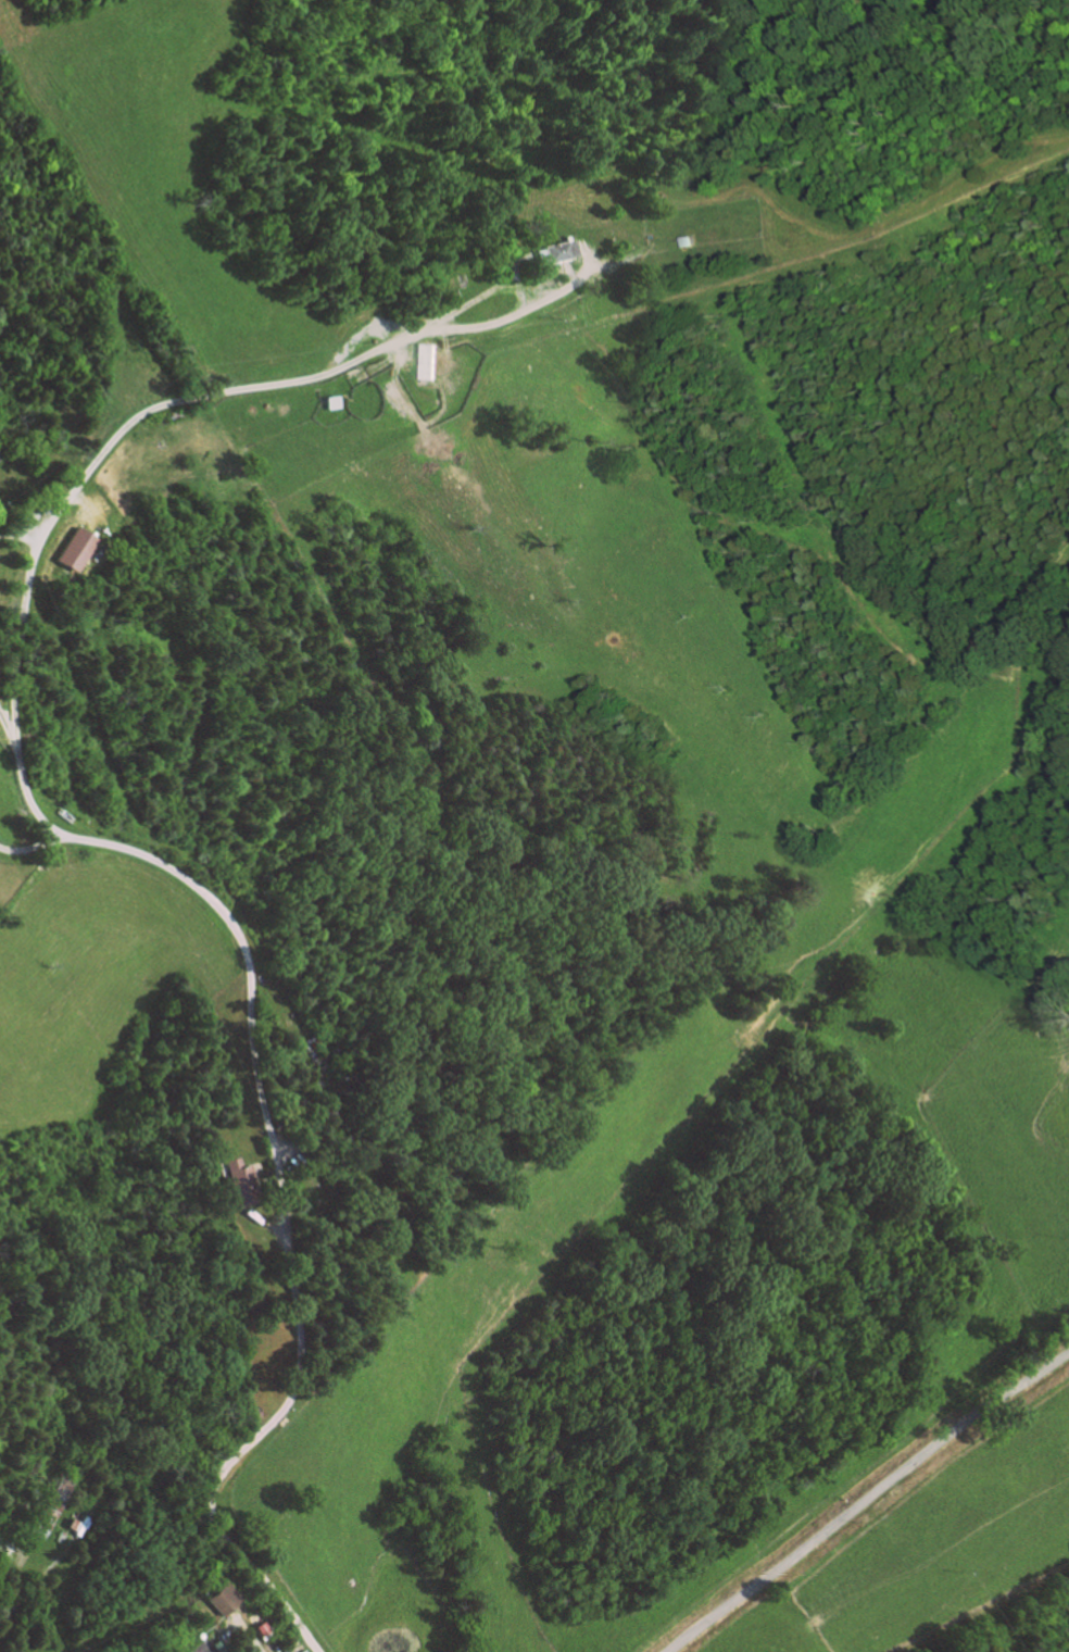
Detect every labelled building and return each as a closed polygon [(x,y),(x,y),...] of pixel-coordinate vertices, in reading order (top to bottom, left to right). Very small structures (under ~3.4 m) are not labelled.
[(697,235),(699,243),(699,246),(687,247),(687,245),(687,236),(697,235)] [(548,261),(565,256),(579,253),(576,238),(544,246),(548,261)] [(430,378),(431,343),(417,342),(415,378),(430,378)] [(339,395),(339,397),(340,406),(327,409),(326,400),(326,397),(339,395)] [(55,559),(77,524),(98,537),(76,572),(55,559)] [(238,1205),(243,1204),(261,1200),(256,1180),(253,1163),(243,1165),(241,1156),(227,1160),(238,1205)] [(38,1529),(50,1537),(81,1482),(68,1475),(38,1529)] [(88,1522),(83,1529),(76,1526),(81,1517),(88,1522)] [(223,1616),(241,1599),(225,1582),(206,1600),(223,1616)] [(205,1638),(186,1651),(215,1651),(205,1638)]
